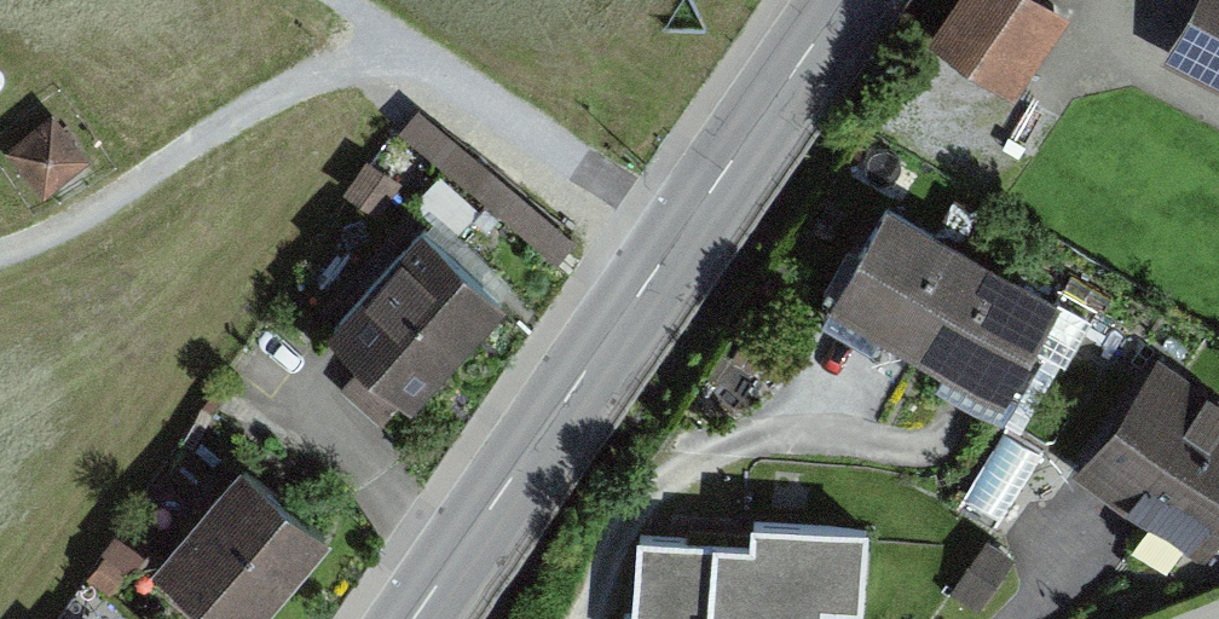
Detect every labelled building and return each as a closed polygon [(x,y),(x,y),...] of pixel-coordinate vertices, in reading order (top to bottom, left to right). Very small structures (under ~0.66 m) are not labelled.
[(1053,0),(965,0),(936,45),(1016,97),(1072,12),(1053,0)] [(1161,59),(1218,89),(1218,0),(1192,0),(1161,59)] [(58,122),(19,154),(52,195),(91,163),(58,122)] [(887,196),(828,295),(1002,397),(1006,391),(1028,353),(1061,298),(887,196)] [(508,312),(426,235),(337,328),(377,365),(353,390),(396,430),(508,312)] [(1170,362),(1085,471),(1202,562),(1218,540),(1218,400),(1170,362)] [(254,467),(158,569),(211,618),(264,618),(335,543),(254,467)] [(647,536),(640,618),(830,618),(830,614),(876,617),(883,535),(764,525),(762,546),(647,536)]
